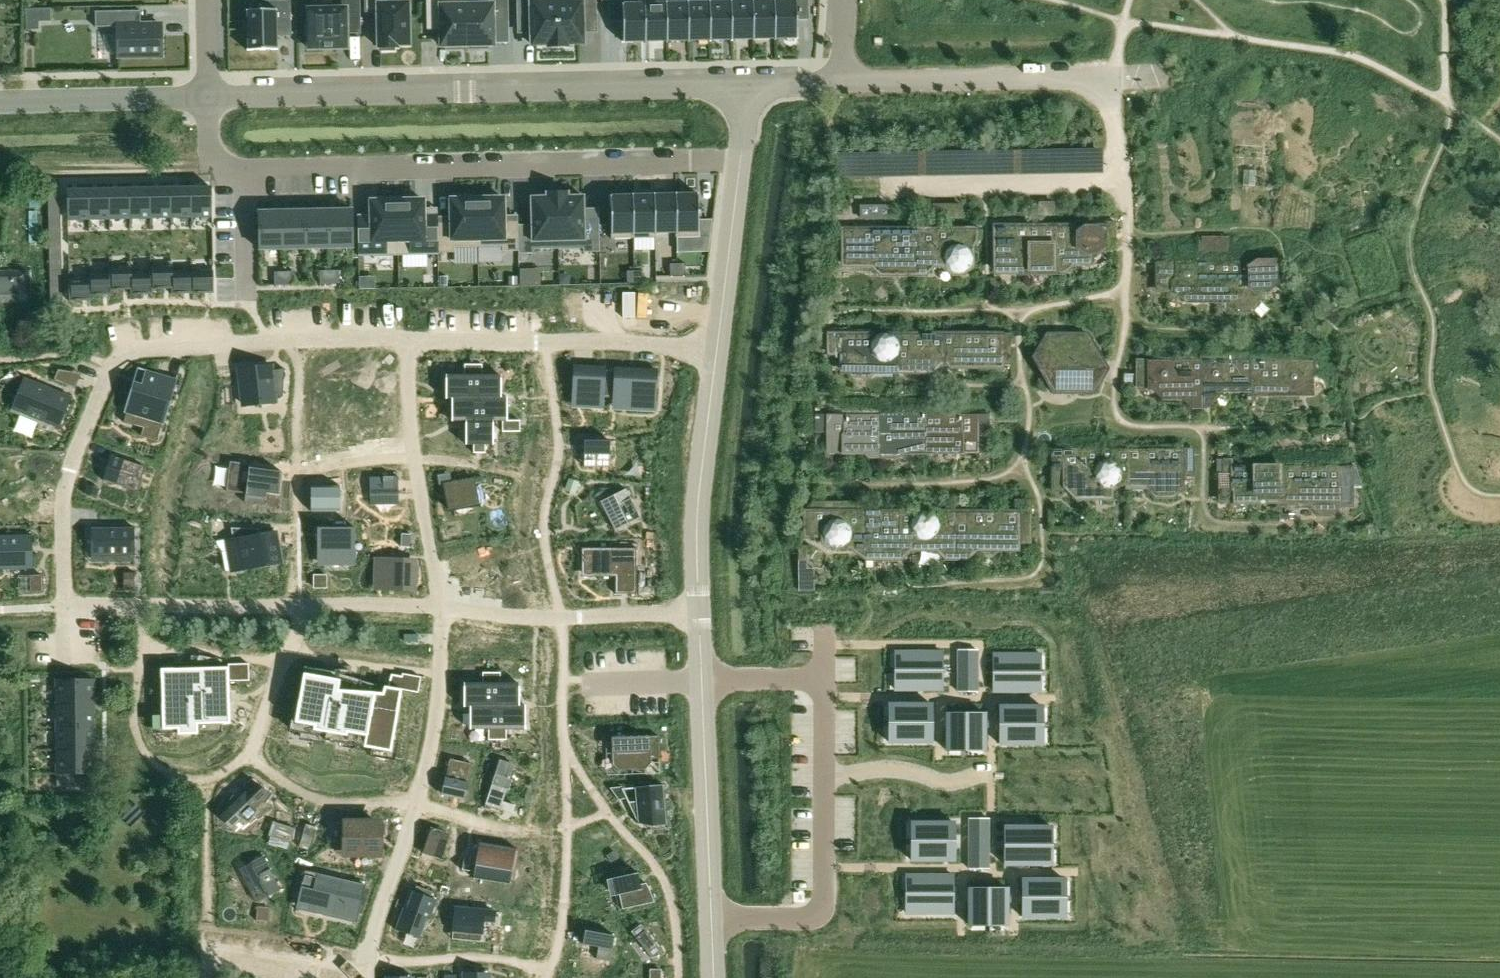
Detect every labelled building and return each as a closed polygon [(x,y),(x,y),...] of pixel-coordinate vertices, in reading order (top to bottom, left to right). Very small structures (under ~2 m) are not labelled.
[(309,49),(347,48),(347,26),(361,26),(360,0),(337,0),(337,9),(308,9),(309,49)] [(365,12),(378,12),(378,48),(381,48),(381,51),(395,51),(395,48),(397,47),(397,46),(409,45),(408,0),(365,0),(365,12)] [(466,0),(426,0),(427,30),(441,30),(441,46),(445,46),(445,50),(463,50),(463,46),(467,46),(466,0)] [(508,0),(466,0),(467,46),(471,46),(471,50),(489,49),(489,45),(493,45),(493,28),(509,28),(508,0)] [(517,17),(531,17),(531,34),(532,44),(548,44),(548,47),(558,47),(557,0),(516,0),(517,17)] [(558,47),(568,47),(568,44),(584,44),(583,33),(583,17),(597,16),(597,0),(557,0),(558,47)] [(609,22),(623,21),(623,42),(645,42),(645,43),(646,43),(646,42),(646,4),(645,0),(608,0),(609,22)] [(732,1),(730,0),(730,2),(731,40),(731,41),(732,41),(732,40),(753,39),(752,1),(732,2),(732,1)] [(752,1),(753,39),(753,41),(754,41),(754,40),(774,39),(774,40),(776,40),(776,39),(775,0),(752,0),(752,1)] [(776,39),(797,38),(797,21),(809,20),(808,0),(775,0),(776,39)] [(290,35),(290,1),(262,2),(263,10),(246,10),(246,12),(248,12),(248,21),(243,21),(244,40),(249,40),(249,49),(247,49),(247,50),(247,51),(278,50),(278,49),(276,49),(276,47),(276,35),(290,35)] [(688,2),(687,2),(687,3),(688,41),(688,42),(689,42),(689,41),(710,40),(710,42),(709,1),(709,2),(688,3),(688,2)] [(710,1),(709,1),(710,42),(711,42),(711,40),(731,40),(730,2),(710,2),(710,1)] [(667,2),(666,2),(666,3),(666,41),(666,43),(668,43),(667,41),(688,41),(687,3),(667,3),(667,2)] [(666,3),(646,4),(646,42),(666,41),(666,3)] [(38,29),(38,9),(26,9),(27,29),(38,29)] [(162,56),(161,25),(141,25),(140,11),(95,12),(96,28),(117,27),(118,57),(162,56)] [(886,153),(871,154),(872,190),(887,190),(886,153)] [(861,157),(839,156),(840,177),(861,176),(861,157)] [(170,188),(149,189),(150,220),(153,219),(170,219),(170,188)] [(170,188),(170,219),(174,219),(191,219),(190,188),(170,188)] [(190,188),(191,219),(194,219),(212,218),(211,188),(190,188)] [(129,189),(109,190),(109,220),(113,220),(130,220),(129,189)] [(149,189),(129,189),(130,220),(132,220),(150,220),(149,189)] [(88,190),(67,190),(68,221),(72,221),(88,221),(88,190)] [(109,190),(88,190),(88,221),(92,221),(109,220),(109,190)] [(532,225),(518,225),(519,251),(519,254),(534,254),(534,250),(560,249),(558,193),(547,193),(547,197),(531,198),(532,225)] [(568,193),(558,193),(560,249),(583,249),(583,252),(600,252),(599,223),(584,224),(584,209),(583,197),(568,197),(568,193)] [(675,194),(655,195),(656,233),(676,233),(675,194)] [(675,194),(676,233),(676,237),(699,237),(698,194),(675,194)] [(451,222),(438,222),(438,253),(454,253),(454,248),(478,247),(477,199),(473,199),(473,195),(455,195),(455,199),(451,199),(451,217),(451,222)] [(481,199),(477,199),(478,247),(502,247),(502,252),(519,251),(518,225),(518,220),(504,220),(504,216),(503,198),(499,199),(499,195),(481,195),(481,199)] [(610,196),(611,239),(634,238),(632,195),(610,196)] [(632,195),(634,238),(656,238),(656,233),(655,195),(632,195)] [(416,196),(397,197),(398,256),(438,255),(438,253),(438,222),(424,222),(424,208),(423,200),(416,200),(416,196)] [(371,223),(358,223),(358,256),(398,256),(397,197),(378,197),(378,201),(371,201),(371,215),(371,223)] [(1040,202),(1040,213),(1055,213),(1055,202),(1040,202)] [(948,216),(948,204),(933,204),(933,216),(948,216)] [(963,204),(948,204),(948,216),(963,216),(963,204)] [(861,218),(891,218),(891,205),(861,206),(861,218)] [(329,210),(305,211),(306,249),(329,249),(329,210)] [(352,210),(329,210),(329,249),(353,248),(352,210)] [(282,211),(259,212),(259,250),(283,250),(282,211)] [(305,211),(282,211),(283,250),(306,249),(305,211)] [(712,219),(699,220),(699,237),(710,237),(712,219)] [(1055,272),(1055,226),(994,226),(994,240),(1003,240),(1003,255),(996,255),(996,272),(1055,272)] [(1104,226),(1055,226),(1055,272),(1061,272),(1061,271),(1064,271),(1073,262),(1085,262),(1089,262),(1089,255),(1090,255),(1090,254),(1095,254),(1104,248),(1104,247),(1104,246),(1104,226)] [(881,274),(914,274),(914,230),(843,230),(844,265),(872,265),(881,274)] [(969,230),(914,230),(914,274),(924,274),(933,264),(944,264),(944,268),(952,274),(963,274),(972,268),(972,251),(969,250),(969,230)] [(1215,253),(1215,239),(1202,239),(1202,253),(1215,253)] [(1215,253),(1228,253),(1228,239),(1215,239),(1215,253)] [(1237,313),(1252,312),(1264,300),(1264,291),(1268,291),(1278,285),(1278,264),(1271,264),(1271,259),(1215,260),(1215,303),(1228,303),(1237,313)] [(1215,260),(1155,261),(1156,293),(1174,292),(1185,303),(1215,303),(1215,260)] [(110,274),(110,291),(130,291),(130,273),(130,269),(127,269),(110,269),(110,274)] [(151,273),(151,291),(171,291),(171,269),(168,269),(151,269),(151,273)] [(0,272),(0,304),(28,304),(28,271),(0,272)] [(330,271),(320,271),(320,284),(330,284),(330,271)] [(339,271),(330,271),(330,284),(339,284),(339,271)] [(284,272),(274,272),(274,285),(284,285),(284,272)] [(293,272),(284,272),(284,285),(294,285),(293,272)] [(130,291),(130,296),(151,296),(151,291),(151,273),(147,273),(130,273),(130,291)] [(171,273),(171,295),(191,296),(191,273),(188,273),(171,273)] [(191,273),(191,296),(212,296),(211,273),(209,273),(191,273)] [(106,274),(89,274),(89,278),(90,296),(110,296),(110,291),(110,274),(106,274)] [(559,274),(560,286),(571,285),(570,277),(566,274),(559,274)] [(69,279),(69,301),(90,301),(90,296),(89,278),(86,279),(69,279)] [(896,371),(896,334),(830,334),(831,355),(842,355),(842,371),(848,371),(853,375),(869,375),(873,371),(896,371)] [(941,334),(896,334),(896,371),(932,370),(941,361),(941,334)] [(1011,335),(941,334),(941,361),(946,361),(950,366),(1011,366),(1011,335)] [(1087,335),(1047,335),(1034,358),(1047,381),(1073,381),(1080,392),(1094,393),(1100,380),(1094,369),(1100,358),(1087,335)] [(1313,359),(1251,360),(1251,392),(1255,396),(1302,396),(1308,392),(1312,387),(1313,387),(1313,359)] [(1191,409),(1202,409),(1202,406),(1202,388),(1202,373),(1202,367),(1202,360),(1135,360),(1135,390),(1152,390),(1161,400),(1182,400),(1191,409)] [(1251,392),(1251,360),(1202,360),(1202,367),(1202,373),(1202,388),(1202,406),(1202,409),(1206,409),(1206,399),(1216,399),(1223,392),(1251,392)] [(464,364),(464,376),(473,376),(482,376),(482,364),(464,364)] [(574,366),(573,391),(575,391),(578,391),(581,392),(584,394),(586,395),(587,396),(588,398),(603,399),(603,397),(604,397),(605,384),(613,384),(614,370),(604,370),(605,367),(574,366)] [(272,368),(242,371),(244,405),(274,403),(274,399),(283,398),(287,371),(271,372),(272,368)] [(605,384),(604,397),(655,399),(656,370),(614,368),(614,370),(613,384),(605,384)] [(58,370),(54,380),(68,386),(74,372),(74,371),(75,370),(74,369),(73,372),(58,370)] [(126,414),(124,423),(143,429),(145,423),(161,428),(162,424),(164,425),(174,394),(162,390),(167,376),(146,370),(141,384),(133,382),(124,413),(126,414)] [(446,376),(446,399),(452,399),(452,398),(473,398),(473,376),(464,376),(446,376)] [(473,376),(473,398),(479,398),(500,398),(500,376),(482,376),(473,376)] [(24,379),(12,409),(60,428),(72,398),(24,379)] [(452,399),(452,421),(466,421),(479,421),(479,398),(473,398),(452,398),(452,399)] [(479,398),(479,421),(493,421),(503,421),(506,421),(506,398),(500,398),(479,398)] [(874,458),(875,414),(827,414),(827,415),(827,432),(827,453),(861,453),(866,458),(874,458)] [(921,414),(875,414),(874,458),(895,458),(899,453),(921,453),(921,414)] [(978,414),(921,414),(921,453),(978,453),(978,436),(978,426),(978,414)] [(978,414),(978,426),(989,426),(989,415),(978,414)] [(827,432),(827,415),(816,415),(816,432),(827,432)] [(466,421),(466,445),(474,445),(485,445),(493,445),(493,421),(479,421),(466,421)] [(503,421),(503,432),(520,432),(520,421),(506,421),(503,421)] [(978,426),(978,436),(991,436),(991,426),(989,426),(978,426)] [(283,432),(268,433),(268,442),(283,441),(283,432)] [(584,441),(584,467),(609,467),(610,442),(584,441)] [(474,445),(474,454),(485,454),(485,445),(474,445)] [(1125,482),(1125,449),(1065,449),(1065,460),(1065,470),(1053,470),(1052,470),(1052,488),(1068,488),(1069,488),(1077,497),(1109,497),(1110,488),(1113,488),(1114,487),(1120,482),(1125,482)] [(1183,449),(1125,449),(1125,482),(1125,483),(1125,486),(1146,486),(1156,495),(1172,495),(1183,485),(1183,449)] [(111,456),(102,481),(136,492),(145,467),(111,456)] [(278,497),(281,474),(256,469),(256,471),(249,470),(250,466),(230,462),(224,491),(244,495),(242,503),(262,506),(265,494),(278,497)] [(1220,501),(1282,501),(1282,500),(1282,466),(1239,466),(1236,467),(1234,469),(1233,471),(1232,473),(1232,488),(1220,488),(1220,501)] [(1353,466),(1282,466),(1282,500),(1287,505),(1309,505),(1309,504),(1318,513),(1329,513),(1338,504),(1353,504),(1353,487),(1353,477),(1353,466)] [(398,507),(398,478),(370,479),(369,507),(398,507)] [(474,479),(444,484),(448,509),(478,504),(474,479)] [(571,480),(567,491),(574,494),(578,483),(571,480)] [(87,485),(84,494),(97,498),(100,489),(87,485)] [(312,488),(313,512),(342,512),(342,487),(312,488)] [(626,489),(602,503),(617,531),(639,518),(626,489)] [(1003,548),(1003,540),(1017,540),(1017,541),(1030,541),(1030,501),(1016,501),(1016,512),(955,512),(955,557),(959,557),(966,557),(976,548),(998,548),(1003,548)] [(864,548),(864,512),(846,512),(846,503),(824,503),(824,512),(805,512),(806,536),(823,536),(823,542),(831,548),(836,548),(864,548)] [(910,512),(864,512),(864,548),(864,558),(869,557),(901,557),(910,548),(910,512)] [(955,512),(910,512),(910,548),(937,548),(946,557),(955,557),(955,512)] [(449,522),(439,524),(442,538),(458,535),(457,528),(450,529),(449,522)] [(230,534),(224,536),(229,568),(275,558),(269,527),(250,530),(250,526),(228,525),(230,534)] [(26,561),(26,527),(0,528),(0,561),(26,561)] [(317,527),(316,559),(355,559),(355,527),(317,527)] [(414,537),(414,530),(402,529),(402,537),(414,537)] [(112,535),(112,563),(155,561),(156,534),(112,535)] [(636,594),(637,549),(582,550),(582,552),(585,552),(585,574),(615,574),(615,594),(636,594)] [(385,560),(384,589),(413,590),(414,561),(385,560)] [(23,568),(23,578),(35,578),(35,568),(23,568)] [(124,572),(124,588),(134,588),(134,572),(124,572)] [(325,577),(312,577),(312,589),(325,589),(325,577)] [(958,649),(958,692),(977,692),(977,649),(958,649)] [(895,652),(895,669),(943,669),(943,653),(895,652)] [(993,654),(993,671),(1041,671),(1041,655),(993,654)] [(230,667),(163,668),(164,730),(178,730),(178,736),(198,735),(197,726),(230,726),(229,684),(250,684),(251,667),(231,663),(230,667)] [(295,720),(294,731),(325,737),(324,740),(340,743),(340,739),(358,742),(357,745),(390,751),(402,690),(384,687),(382,694),(340,681),(333,679),(334,673),(304,668),(298,705),(294,705),(292,719),(295,720)] [(483,673),(483,684),(492,684),(492,673),(483,673)] [(492,673),(492,684),(500,684),(500,673),(492,673)] [(895,673),(895,689),(942,689),(942,673),(895,673)] [(994,675),(993,691),(1041,690),(1041,674),(994,675)] [(56,681),(56,704),(94,704),(94,680),(56,681)] [(464,707),(464,708),(470,708),(470,706),(492,706),(492,684),(483,684),(464,684),(464,706),(464,707)] [(492,684),(492,706),(497,706),(519,706),(519,705),(519,684),(500,684),(492,684)] [(56,704),(56,727),(95,727),(94,704),(56,704)] [(497,706),(497,729),(506,729),(525,729),(525,706),(525,705),(519,705),(519,706),(497,706)] [(888,705),(888,722),(931,722),(931,705),(888,705)] [(470,708),(470,729),(489,729),(497,729),(497,706),(492,706),(470,706),(470,708)] [(999,707),(999,724),(1043,724),(1043,707),(999,707)] [(947,713),(947,751),(964,751),(964,713),(947,713)] [(967,713),(967,751),(984,751),(984,713),(967,713)] [(888,725),(888,742),(931,742),(931,725),(888,725)] [(56,727),(56,750),(95,750),(95,727),(56,727)] [(999,727),(999,744),(1043,744),(1043,727),(999,727)] [(489,729),(488,740),(497,740),(497,729),(489,729)] [(497,729),(497,740),(506,740),(506,729),(497,729)] [(611,738),(612,764),(617,770),(645,769),(651,763),(651,759),(659,759),(658,737),(611,738)] [(56,750),(57,774),(66,774),(76,774),(85,774),(95,774),(95,750),(56,750)] [(452,760),(444,795),(467,799),(475,764),(468,763),(469,755),(455,755),(454,761),(452,760)] [(498,763),(485,805),(513,813),(515,806),(503,802),(514,768),(498,763)] [(57,774),(57,787),(66,787),(66,774),(57,774)] [(66,774),(66,787),(76,787),(76,774),(66,774)] [(76,774),(76,787),(86,787),(85,774),(76,774)] [(85,774),(86,787),(95,787),(95,774),(85,774)] [(228,808),(221,815),(233,828),(243,818),(249,822),(256,811),(253,809),(261,801),(265,804),(271,795),(250,780),(244,789),(246,791),(238,798),(233,795),(225,806),(228,808)] [(635,801),(627,802),(638,823),(652,824),(652,822),(666,820),(663,787),(652,788),(652,786),(635,789),(635,801)] [(622,787),(610,788),(618,800),(627,798),(622,787)] [(970,868),(970,869),(989,869),(988,818),(970,818),(970,868)] [(343,851),(343,853),(375,853),(376,823),(343,822),(343,839),(343,851)] [(910,823),(910,840),(955,840),(955,823),(910,823)] [(1004,827),(1004,844),(1052,844),(1052,827),(1004,827)] [(430,828),(423,849),(434,853),(433,857),(441,859),(447,842),(441,840),(444,833),(430,828)] [(334,839),(334,851),(343,851),(343,839),(334,839)] [(509,882),(508,882),(513,850),(516,850),(516,848),(479,842),(479,844),(480,844),(478,860),(463,858),(461,870),(475,872),(474,878),(473,878),(473,879),(509,884),(509,882)] [(955,843),(910,843),(910,860),(955,860),(955,843)] [(1004,847),(1004,864),(1051,864),(1051,847),(1004,847)] [(283,891),(266,858),(255,865),(272,897),(283,891)] [(305,871),(301,888),(315,891),(311,905),(358,917),(365,886),(305,871)] [(622,909),(631,907),(654,902),(646,883),(640,884),(638,874),(615,879),(619,896),(622,909)] [(906,876),(905,892),(954,892),(954,876),(906,876)] [(1021,880),(1022,896),(1065,896),(1065,880),(1021,880)] [(403,910),(396,929),(419,938),(426,918),(430,919),(437,899),(429,897),(431,891),(416,885),(406,911),(403,910)] [(970,888),(970,926),(986,926),(986,888),(970,888)] [(989,888),(989,926),(1006,926),(1006,888),(989,888)] [(906,896),(906,913),(954,912),(954,895),(906,896)] [(1022,899),(1022,916),(1065,916),(1065,900),(1022,899)] [(454,908),(452,938),(482,941),(484,921),(494,922),(495,912),(454,908)] [(269,910),(257,909),(256,921),(268,922),(269,910)] [(641,925),(631,932),(655,961),(664,953),(641,925)] [(585,930),(582,945),(598,947),(596,959),(610,962),(615,935),(585,930)]
